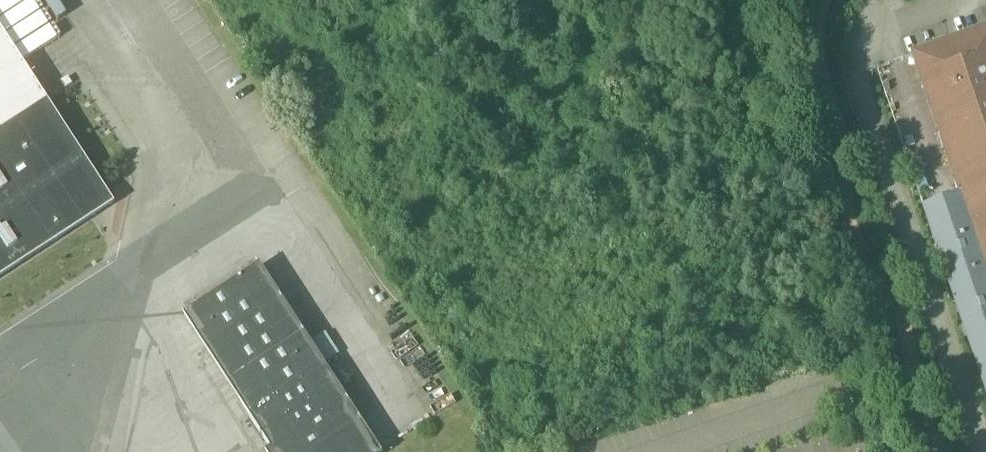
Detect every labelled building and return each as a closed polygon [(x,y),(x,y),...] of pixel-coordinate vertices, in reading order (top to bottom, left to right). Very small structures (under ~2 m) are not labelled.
[(962,191),(985,262),(985,31),(916,55),(962,191)] [(0,35),(0,280),(96,218),(101,191),(0,35)] [(101,191),(96,218),(112,207),(101,191)] [(954,296),(985,285),(985,262),(962,191),(923,204),(954,296)] [(362,423),(261,267),(184,317),(268,446),(276,440),(280,447),(272,451),(318,451),(362,423)] [(954,296),(985,389),(985,285),(954,296)] [(362,423),(318,451),(381,451),(362,423)] [(276,440),(268,446),(272,451),(280,447),(276,440)]
